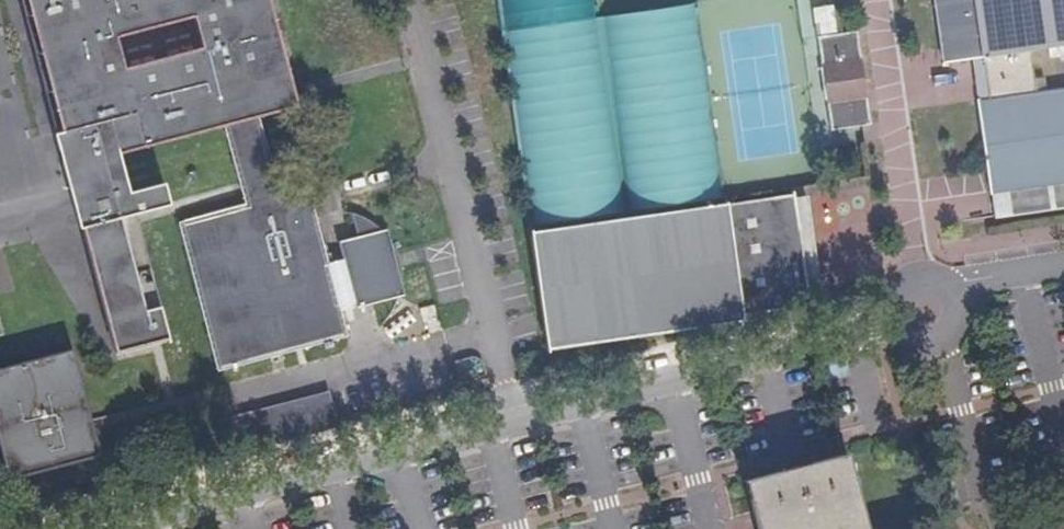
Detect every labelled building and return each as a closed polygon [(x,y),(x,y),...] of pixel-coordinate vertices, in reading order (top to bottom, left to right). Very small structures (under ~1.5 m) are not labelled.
[(88,233),(120,356),(163,344),(174,342),(166,311),(151,315),(126,220),(144,215),(175,207),(174,201),(170,185),(135,194),(124,155),(228,128),(241,182),(248,210),(179,229),(217,378),(351,343),(344,314),(359,310),(360,317),(406,304),(406,282),(401,263),(389,245),(375,230),(355,217),(361,241),(342,247),(346,264),(332,268),(312,194),(283,201),(263,119),(303,109),(274,0),(31,0),(67,136),(60,138),(85,233),(88,233)] [(1035,95),(1030,49),(1057,45),(1059,57),(1063,56),(1063,0),(938,0),(946,61),(987,55),(993,101),(1035,95)] [(808,7),(813,34),(837,29),(832,3),(808,7)] [(597,27),(507,39),(535,229),(720,206),(693,13),(597,27)] [(822,40),(834,132),(874,127),(860,33),(822,40)] [(993,101),(980,103),(993,191),(1063,182),(1063,91),(1035,95),(993,101)] [(997,219),(1063,210),(1063,182),(993,191),(997,219)] [(798,201),(533,237),(550,355),(746,328),(745,322),(813,312),(802,233),(808,232),(804,204),(798,205),(798,201)] [(812,203),(804,204),(808,232),(802,233),(813,312),(826,310),(812,203)] [(9,337),(0,304),(0,340),(9,337)] [(115,462),(103,416),(87,352),(0,374),(0,434),(14,488),(115,462)] [(468,393),(471,403),(489,398),(486,387),(468,393)] [(489,398),(471,403),(472,406),(490,402),(489,398)] [(331,399),(230,427),(237,456),(339,430),(331,399)] [(843,462),(752,487),(763,528),(860,528),(843,462)]
